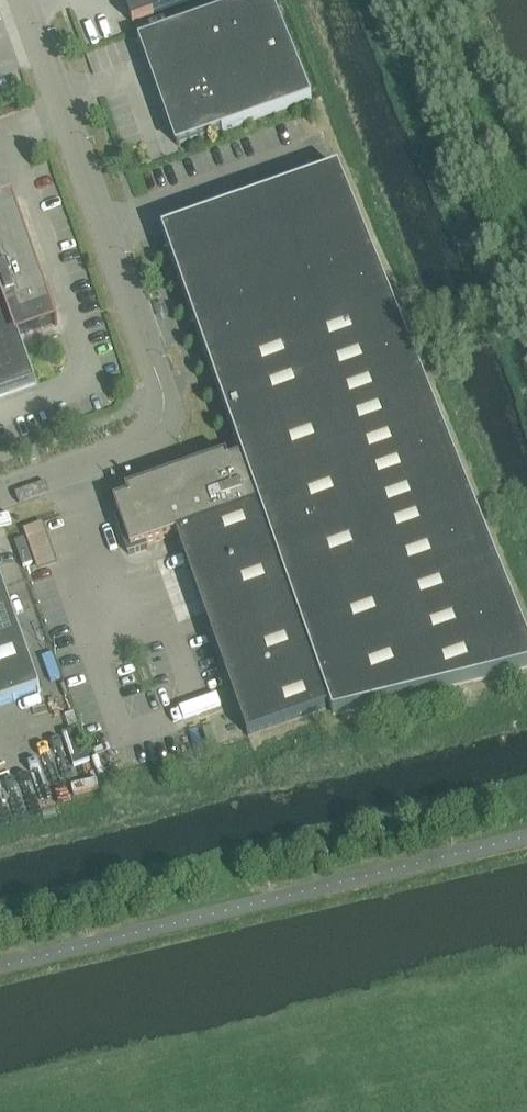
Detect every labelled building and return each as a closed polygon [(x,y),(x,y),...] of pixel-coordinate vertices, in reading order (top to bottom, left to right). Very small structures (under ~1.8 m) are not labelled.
[(133,24),(200,0),(124,0),(133,24)] [(312,100),(272,0),(256,0),(139,42),(139,44),(150,40),(167,88),(158,91),(177,146),(222,131),(222,132),(312,100)] [(163,233),(242,458),(229,463),(227,457),(126,492),(128,498),(114,503),(120,519),(115,521),(116,522),(117,522),(129,556),(147,550),(147,551),(149,551),(147,546),(177,535),(248,737),(330,707),(333,716),(526,669),(526,636),(339,170),(163,233)] [(0,207),(0,399),(37,386),(20,339),(58,326),(14,202),(0,207)] [(41,694),(0,578),(0,708),(41,694)]
